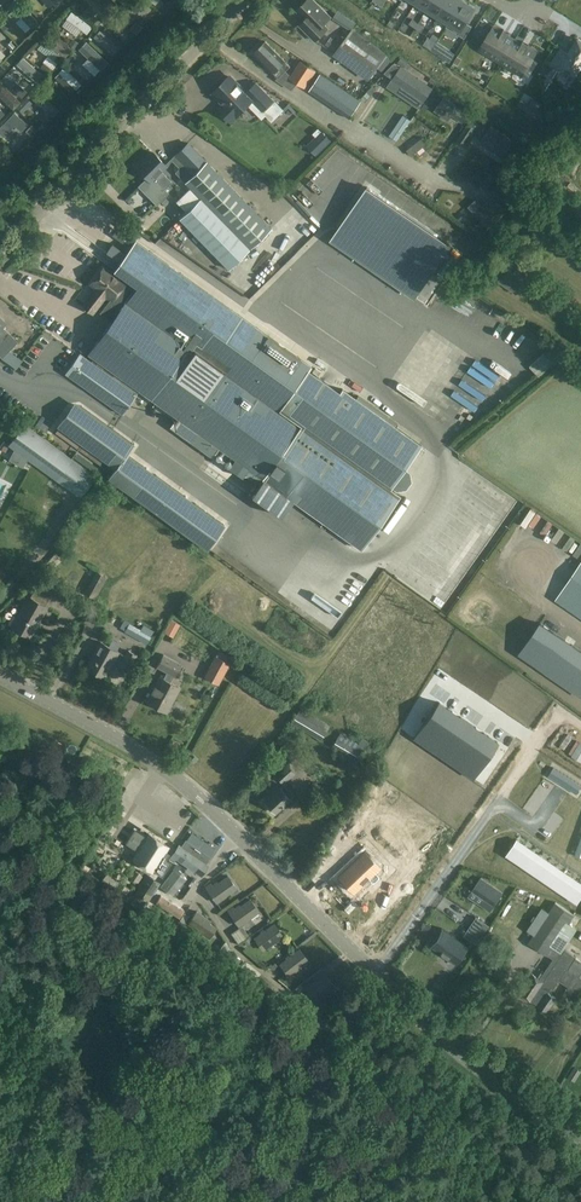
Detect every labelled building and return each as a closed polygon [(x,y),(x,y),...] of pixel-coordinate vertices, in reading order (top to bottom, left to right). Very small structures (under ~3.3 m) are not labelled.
[(107,10),(112,5),(106,0),(95,0),(107,10)] [(129,22),(137,12),(142,17),(149,8),(140,0),(131,0),(126,6),(129,8),(122,16),(129,22)] [(301,28),(315,42),(328,29),(324,24),(331,18),(313,0),(307,0),(296,11),(304,19),(299,25),(301,28)] [(348,0),(331,0),(338,4),(337,19),(344,23),(346,20),(358,21),(357,28),(374,29),(382,16),(373,10),(363,10),(348,0)] [(425,7),(436,15),(445,0),(430,0),(425,7)] [(436,15),(445,21),(446,22),(458,3),(457,3),(453,0),(445,0),(436,15)] [(445,21),(445,22),(457,30),(459,26),(471,9),(458,1),(457,3),(458,3),(446,22),(445,21)] [(562,4),(554,16),(572,28),(580,15),(562,4)] [(37,23),(27,13),(21,8),(16,13),(11,18),(26,33),(37,23)] [(393,11),(390,15),(396,19),(399,15),(393,11)] [(70,12),(66,17),(83,30),(87,24),(70,12)] [(113,20),(107,16),(102,21),(107,26),(113,20)] [(509,31),(526,42),(535,28),(518,17),(509,31)] [(407,21),(404,26),(411,30),(414,25),(407,21)] [(414,25),(411,30),(417,34),(420,29),(414,25)] [(490,27),(476,49),(497,63),(511,41),(504,37),(506,34),(500,30),(498,33),(490,27)] [(353,29),(333,55),(368,81),(388,55),(353,29)] [(100,32),(95,37),(113,54),(118,49),(100,32)] [(429,36),(426,41),(432,45),(435,40),(429,36)] [(335,51),(340,44),(331,37),(326,44),(335,51)] [(73,40),(69,44),(76,49),(80,45),(73,40)] [(545,65),(554,70),(557,65),(569,73),(577,61),(580,64),(580,46),(572,40),(563,54),(556,49),(545,65)] [(40,41),(35,48),(55,63),(60,56),(40,41)] [(511,41),(497,63),(518,77),(532,54),(523,49),(525,46),(519,42),(517,45),(511,41)] [(265,42),(254,53),(279,78),(290,67),(265,42)] [(86,43),(79,51),(101,70),(107,63),(86,43)] [(458,55),(456,59),(454,63),(458,65),(462,57),(458,55)] [(76,63),(70,56),(64,61),(71,68),(76,63)] [(401,58),(398,62),(408,69),(411,65),(401,58)] [(28,62),(25,60),(20,67),(29,74),(27,77),(32,81),(34,78),(36,80),(41,73),(28,62)] [(52,69),(44,63),(39,69),(47,75),(52,69)] [(301,63),(291,79),(305,88),(315,72),(301,63)] [(76,90),(81,85),(64,68),(55,77),(69,92),(73,87),(76,90)] [(432,89),(401,68),(393,79),(388,87),(397,92),(401,86),(424,101),(432,89)] [(320,73),(309,91),(350,119),(362,101),(320,73)] [(267,115),(273,121),(283,111),(256,83),(246,94),(229,77),(214,93),(226,106),(221,111),(230,121),(236,115),(237,116),(248,105),(253,100),(267,115)] [(2,83),(0,85),(0,97),(13,110),(21,102),(2,83)] [(40,93),(34,100),(52,118),(58,110),(40,93)] [(444,97),(438,105),(462,122),(468,114),(444,97)] [(518,107),(539,119),(542,113),(522,100),(518,107)] [(23,113),(26,109),(20,104),(17,108),(23,113)] [(364,115),(369,126),(387,117),(381,106),(364,115)] [(296,110),(281,127),(295,139),(310,121),(296,110)] [(14,113),(0,128),(0,134),(4,138),(15,126),(21,132),(27,125),(14,113)] [(411,120),(403,114),(389,135),(398,140),(411,120)] [(158,133),(165,127),(161,121),(154,127),(158,133)] [(468,124),(462,133),(469,138),(476,129),(468,124)] [(491,126),(483,138),(497,148),(495,150),(502,155),(512,140),(491,126)] [(39,133),(33,127),(27,132),(33,138),(39,133)] [(322,131),(319,128),(313,133),(316,137),(314,139),(323,149),(332,141),(322,131)] [(466,138),(461,134),(458,139),(462,143),(466,138)] [(423,138),(407,150),(411,156),(418,151),(420,154),(425,151),(423,147),(428,144),(423,138)] [(225,148),(239,146),(238,139),(224,141),(225,148)] [(206,162),(188,144),(176,156),(172,160),(190,178),(206,162)] [(137,165),(139,166),(137,169),(146,179),(138,186),(156,205),(168,193),(164,189),(172,182),(169,180),(161,172),(166,166),(153,153),(143,162),(142,161),(137,165)] [(424,158),(430,165),(437,160),(431,153),(424,158)] [(271,228),(206,162),(190,178),(186,183),(191,188),(176,202),(186,213),(179,219),(229,270),(271,228)] [(477,170),(475,172),(469,168),(464,175),(478,185),(483,178),(479,174),(480,172),(477,170)] [(440,182),(438,189),(452,194),(456,182),(432,174),(431,179),(440,182)] [(394,209),(401,188),(390,185),(384,205),(394,209)] [(489,200),(474,214),(488,230),(507,212),(495,199),(491,203),(489,200)] [(424,225),(435,208),(428,203),(416,220),(424,225)] [(314,228),(310,233),(320,241),(324,236),(314,228)] [(113,235),(128,247),(132,241),(117,230),(113,235)] [(100,313),(112,322),(111,322),(88,355),(176,418),(170,427),(192,442),(211,456),(217,447),(234,459),(229,467),(243,477),(248,469),(263,480),(253,495),(282,516),(293,501),(362,550),(402,494),(393,487),(390,485),(419,444),(342,389),(339,393),(308,371),(311,367),(310,367),(253,326),(134,241),(126,253),(112,243),(106,252),(120,261),(113,271),(126,281),(125,283),(111,300),(100,313)] [(96,289),(83,305),(92,312),(105,296),(111,300),(125,283),(104,267),(91,284),(96,289)] [(505,274),(500,282),(516,292),(524,280),(504,267),(501,271),(505,274)] [(386,303),(383,308),(399,317),(402,311),(386,303)] [(454,327),(457,317),(451,315),(447,324),(454,327)] [(8,334),(9,333),(3,326),(5,324),(0,319),(0,342),(8,334)] [(8,334),(0,342),(0,359),(16,343),(8,334)] [(136,396),(78,355),(65,373),(123,414),(136,396)] [(109,480),(148,508),(207,551),(224,526),(127,455),(134,446),(82,408),(71,409),(58,428),(116,470),(109,480)] [(96,476),(73,459),(25,424),(9,446),(79,498),(96,476)] [(216,452),(212,458),(223,467),(228,461),(216,452)] [(214,494),(210,500),(226,511),(230,505),(214,494)] [(556,602),(580,619),(580,564),(574,575),(556,602)] [(98,594),(106,578),(107,577),(97,571),(84,593),(95,599),(98,594)] [(343,578),(339,584),(354,594),(358,588),(343,578)] [(38,583),(30,598),(45,606),(53,592),(38,583)] [(301,583),(293,600),(302,603),(309,586),(301,583)] [(45,606),(30,598),(28,597),(17,617),(19,618),(14,628),(31,638),(48,608),(45,606)] [(92,627),(100,614),(91,610),(83,622),(92,627)] [(129,623),(125,631),(124,632),(147,645),(151,637),(140,630),(129,623)] [(139,629),(150,634),(153,628),(142,623),(139,629)] [(554,677),(575,646),(543,625),(523,655),(554,677)] [(101,643),(86,669),(105,679),(115,660),(122,664),(120,667),(129,671),(137,656),(129,651),(126,656),(101,643)] [(575,646),(554,677),(580,695),(580,650),(575,646)] [(216,655),(230,663),(232,657),(219,650),(216,655)] [(160,677),(147,702),(167,713),(180,688),(171,683),(181,664),(164,655),(158,667),(167,672),(164,679),(160,677)] [(230,663),(216,655),(204,677),(218,684),(230,663)] [(414,738),(443,758),(468,723),(438,702),(414,738)] [(301,708),(292,723),(321,740),(330,725),(301,708)] [(473,778),(497,743),(468,723),(443,758),(473,778)] [(340,733),(332,747),(357,762),(369,742),(362,738),(359,744),(340,733)] [(284,743),(276,750),(288,763),(296,756),(284,743)] [(272,771),(265,776),(270,781),(273,785),(279,780),(283,784),(295,773),(287,764),(275,774),(272,771)] [(280,788),(265,802),(276,813),(291,800),(288,796),(291,793),(288,789),(284,793),(280,788)] [(381,794),(373,801),(379,808),(387,801),(381,794)] [(196,830),(208,838),(214,830),(202,821),(196,830)] [(100,840),(105,846),(121,831),(116,826),(100,840)] [(166,859),(169,853),(166,850),(169,846),(148,832),(146,836),(134,828),(125,842),(137,850),(131,858),(152,871),(153,870),(162,876),(171,862),(166,859)] [(516,858),(525,844),(517,839),(508,853),(516,858)] [(206,863),(210,857),(186,840),(181,847),(179,845),(172,855),(201,876),(208,865),(207,865),(206,863)] [(524,864),(533,850),(525,844),(516,858),(524,864)] [(532,869),(541,855),(533,850),(524,864),(532,869)] [(378,869),(363,853),(337,878),(352,894),(366,880),(371,885),(378,879),(373,874),(378,869)] [(539,875),(549,861),(541,855),(532,869),(539,875)] [(119,859),(114,866),(123,872),(127,865),(119,859)] [(547,880),(557,866),(549,861),(539,875),(547,880)] [(555,886),(565,872),(557,866),(547,880),(555,886)] [(183,877),(177,872),(174,870),(160,887),(173,896),(186,879),(183,877)] [(563,891),(573,877),(565,872),(555,886),(563,891)] [(142,909),(160,882),(147,874),(129,901),(142,909)] [(210,884),(206,887),(217,902),(237,888),(228,876),(213,887),(210,884)] [(571,897),(580,883),(573,877),(563,891),(571,897)] [(500,891),(480,878),(472,890),(492,903),(500,891)] [(580,900),(580,883),(571,897),(579,902),(580,900)] [(161,895),(156,902),(178,919),(184,911),(161,895)] [(233,907),(228,910),(239,925),(259,911),(250,899),(235,910),(233,907)] [(547,955),(553,947),(575,915),(556,902),(529,943),(547,955)] [(197,910),(187,924),(209,939),(217,927),(211,923),(211,921),(197,910)] [(538,922),(541,913),(536,910),(532,920),(538,922)] [(488,926),(476,918),(468,930),(480,938),(488,926)] [(260,933),(254,938),(263,951),(284,936),(274,922),(264,930),(263,929),(260,931),(260,933)] [(431,926),(426,923),(420,931),(425,934),(431,926)] [(238,943),(249,936),(242,925),(231,933),(238,943)] [(442,928),(431,946),(458,964),(469,947),(442,928)] [(553,947),(547,955),(552,958),(539,978),(533,974),(520,994),(548,1012),(549,1011),(557,999),(549,993),(552,989),(555,990),(561,981),(579,992),(580,989),(580,962),(574,957),(567,967),(570,963),(567,961),(569,960),(558,952),(558,951),(553,947)] [(286,958),(279,964),(289,977),(310,961),(300,948),(289,956),(288,955),(285,957),(286,958)] [(309,983),(304,987),(316,1003),(336,988),(327,975),(316,982),(315,981),(311,985),(309,983)] [(575,1067),(568,1077),(575,1081),(580,1072),(580,1071),(575,1067)]
